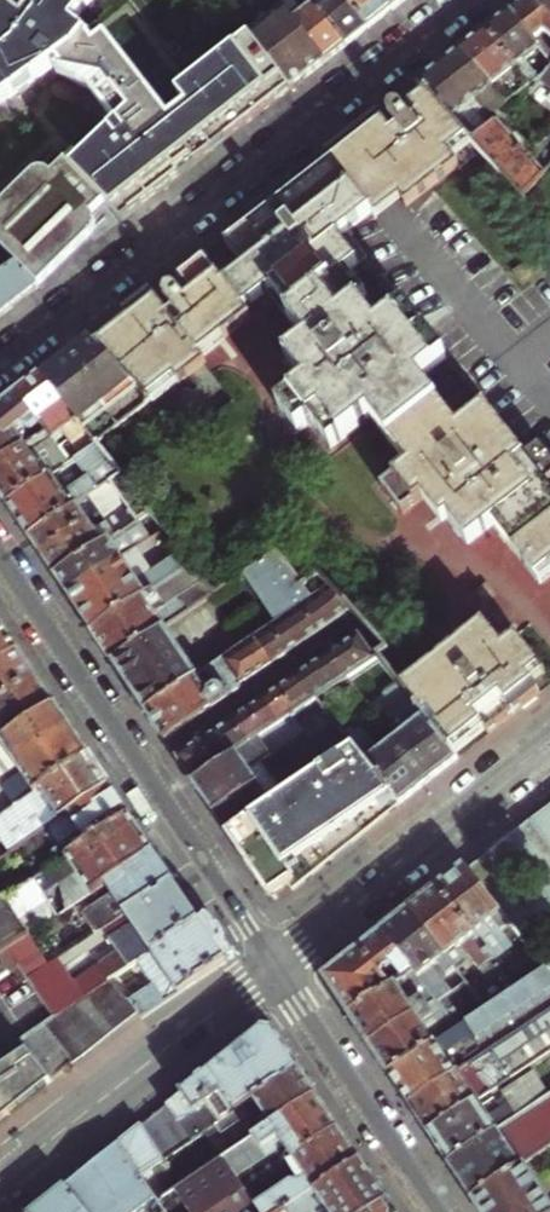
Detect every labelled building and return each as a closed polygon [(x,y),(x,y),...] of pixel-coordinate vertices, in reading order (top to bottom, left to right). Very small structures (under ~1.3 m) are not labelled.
[(55,66),(69,19),(87,0),(0,0),(0,106),(55,66)] [(275,0),(244,0),(264,27),(251,38),(292,90),(312,74),(326,63),(276,1),(275,0)] [(308,0),(278,0),(276,1),(326,63),(335,56),(347,47),(308,0)] [(342,0),(308,0),(347,47),(358,38),(369,29),(342,0)] [(369,29),(381,20),(393,10),(384,0),(342,0),(369,29)] [(393,10),(405,1),(406,0),(384,0),(393,10)] [(513,9),(543,48),(549,58),(549,0),(525,0),(513,9)] [(543,48),(513,9),(500,19),(486,30),(530,86),(540,78),(527,60),(543,48)] [(292,90),(251,38),(178,94),(181,98),(164,111),(101,30),(100,31),(96,26),(88,33),(69,19),(55,66),(60,71),(56,75),(90,92),(117,127),(81,163),(75,156),(67,164),(107,204),(124,222),(292,90)] [(530,86),(486,30),(471,42),(460,50),(508,104),(530,86)] [(508,104),(460,50),(443,64),(491,117),(508,104)] [(491,117),(443,64),(433,71),(418,83),(424,90),(466,137),(471,142),(496,122),(491,117)] [(540,78),(549,85),(549,67),(540,78)] [(546,482),(549,479),(549,455),(541,443),(524,456),(484,407),(451,433),(412,384),(446,358),(405,306),(372,333),(352,309),(362,301),(341,275),(358,262),(338,238),(395,193),(405,205),(459,164),(448,151),(466,137),(424,90),(408,102),(416,112),(410,116),(402,106),(398,103),(394,103),(391,105),(388,108),(388,112),(388,115),(397,126),(391,131),(378,114),(351,135),(338,145),(326,154),(330,159),(226,242),(246,267),(225,284),(205,258),(177,280),(190,297),(186,301),(178,291),(176,288),(172,287),(169,287),(166,289),(164,291),(162,294),(162,297),(162,300),(172,312),(167,316),(149,293),(122,314),(127,320),(113,330),(96,344),(131,382),(147,399),(172,379),(177,384),(203,363),(199,358),(249,319),(243,312),(266,295),(305,346),(291,356),(310,382),(276,409),(297,435),(309,425),(329,450),(369,419),(407,468),(381,488),(402,516),(429,495),(468,544),(499,519),(521,546),(514,551),(537,580),(549,570),(549,487),(546,482)] [(546,172),(496,122),(471,142),(522,199),(546,172)] [(18,266),(40,287),(92,233),(95,229),(96,225),(96,220),(94,217),(107,204),(67,164),(52,178),(49,176),(46,174),(42,172),(37,173),(33,175),(0,208),(0,248),(18,266)] [(12,309),(40,287),(18,266),(2,276),(0,278),(0,319),(12,309)] [(131,382),(96,344),(90,339),(80,346),(55,366),(41,377),(95,444),(120,425),(104,406),(131,382)] [(18,395),(40,423),(47,432),(58,445),(67,457),(71,462),(96,445),(95,444),(41,377),(31,385),(18,395)] [(18,395),(0,409),(0,463),(26,446),(18,434),(24,430),(21,424),(23,423),(27,428),(33,427),(40,423),(18,395)] [(47,432),(26,446),(0,463),(0,497),(6,506),(54,474),(50,469),(44,473),(36,460),(58,445),(47,432)] [(96,445),(71,462),(58,471),(54,474),(6,506),(14,518),(28,538),(109,483),(121,475),(96,445)] [(71,462),(67,457),(54,466),(58,471),(71,462)] [(103,518),(123,505),(109,483),(28,538),(33,547),(38,554),(99,513),(103,518)] [(53,575),(134,521),(123,505),(103,518),(99,513),(38,554),(46,565),(53,575)] [(156,519),(150,511),(134,521),(53,575),(58,583),(65,594),(146,542),(150,539),(143,528),(156,519)] [(161,541),(169,536),(164,529),(159,533),(157,534),(161,541)] [(165,582),(192,564),(182,552),(161,565),(146,542),(65,594),(74,608),(91,632),(165,582)] [(289,615),(317,596),(272,554),(255,565),(289,615)] [(165,582),(91,632),(105,653),(111,663),(210,596),(215,592),(204,579),(171,601),(165,591),(169,588),(165,582)] [(330,587),(317,596),(289,615),(223,660),(239,684),(246,679),(262,668),(278,658),(294,647),(311,636),(325,626),(341,616),(350,610),(330,587)] [(210,596),(111,663),(131,692),(145,712),(197,677),(171,637),(177,634),(181,636),(186,636),(221,613),(210,596)] [(433,663),(402,688),(450,751),(479,727),(486,737),(506,721),(539,695),(531,685),(526,680),(539,669),(515,638),(501,648),(482,625),(433,663)] [(0,626),(0,665),(18,653),(10,641),(0,626)] [(381,655),(385,650),(367,629),(362,633),(381,655)] [(376,659),(359,634),(350,640),(334,651),(319,661),(303,671),(287,682),(271,693),(255,704),(240,714),(223,726),(207,736),(188,749),(175,757),(192,782),(292,715),(317,699),(348,678),(376,659)] [(18,653),(0,665),(0,705),(37,682),(31,672),(18,653)] [(197,677),(145,712),(153,724),(163,740),(241,687),(239,684),(223,660),(197,677)] [(37,682),(0,705),(0,726),(5,733),(1,736),(0,734),(0,743),(54,707),(49,699),(37,682)] [(410,728),(392,742),(409,764),(412,762),(428,784),(441,773),(457,760),(450,751),(402,688),(398,683),(384,694),(410,728)] [(54,707),(0,743),(0,770),(12,762),(16,769),(72,733),(65,723),(54,707)] [(303,731),(292,715),(192,782),(212,812),(226,832),(268,803),(261,792),(274,783),(259,761),(303,731)] [(344,735),(353,746),(400,806),(413,796),(428,784),(412,762),(409,764),(392,742),(378,752),(361,729),(354,734),(351,730),(344,735)] [(72,733),(16,769),(0,780),(0,788),(12,807),(88,758),(82,748),(72,733)] [(268,803),(226,832),(254,875),(269,897),(287,884),(293,892),(343,852),(400,806),(353,746),(268,803)] [(88,758),(12,807),(0,816),(0,841),(9,854),(47,829),(108,787),(101,776),(88,758)] [(122,808),(108,787),(47,829),(62,853),(58,856),(62,862),(128,818),(122,808)] [(145,843),(128,818),(62,862),(33,881),(57,918),(105,886),(153,854),(145,843)] [(165,873),(153,854),(105,886),(110,894),(83,912),(97,934),(109,926),(172,883),(165,873)] [(499,940),(514,928),(495,904),(465,866),(452,876),(437,888),(495,961),(499,966),(512,956),(499,940)] [(19,966),(9,950),(30,936),(57,918),(33,881),(0,904),(0,979),(19,966)] [(190,910),(172,883),(109,926),(115,936),(108,940),(117,954),(98,967),(100,970),(72,988),(55,962),(49,966),(28,980),(55,1020),(62,1015),(78,1004),(91,996),(103,987),(115,979),(120,976),(133,967),(138,964),(199,923),(190,910)] [(495,961),(437,888),(423,899),(410,910),(459,973),(466,968),(461,962),(469,956),(482,972),(495,961)] [(459,973),(410,910),(398,919),(382,931),(414,971),(435,999),(440,1005),(452,995),(436,975),(443,970),(451,980),(459,973)] [(219,954),(199,923),(138,964),(152,987),(130,1002),(137,1013),(142,1021),(226,963),(219,954)] [(339,1002),(347,1015),(414,971),(382,931),(352,956),(323,979),(339,1002)] [(30,936),(9,950),(19,966),(28,980),(49,966),(30,936)] [(133,967),(120,976),(124,982),(137,974),(133,967)] [(458,1027),(387,1074),(402,1096),(408,1105),(549,1009),(549,973),(546,968),(487,1008),(469,1020),(458,1027)] [(361,1035),(368,1045),(435,999),(414,971),(347,1015),(361,1035)] [(130,1002),(115,979),(103,987),(126,1022),(137,1013),(130,1002)] [(442,1007),(458,1027),(469,1020),(487,1008),(470,986),(442,1007)] [(114,1032),(126,1022),(103,987),(91,996),(114,1032)] [(103,1041),(114,1032),(91,996),(78,1004),(103,1041)] [(382,1067),(387,1074),(458,1027),(442,1007),(440,1005),(435,999),(368,1045),(382,1067)] [(87,1053),(103,1041),(78,1004),(62,1015),(87,1053)] [(408,1105),(421,1124),(427,1134),(525,1066),(549,1049),(549,1009),(408,1105)] [(71,1066),(87,1053),(62,1015),(55,1020),(45,1026),(71,1066)] [(51,1082),(71,1066),(45,1026),(23,1041),(29,1049),(51,1082)] [(136,1131),(118,1145),(140,1178),(163,1163),(216,1128),(299,1072),(289,1058),(273,1034),(260,1031),(225,1059),(136,1131)] [(5,1119),(51,1082),(29,1049),(0,1069),(0,1123),(5,1119)] [(525,1066),(427,1134),(444,1160),(448,1165),(546,1097),(525,1066)] [(241,1149),(316,1098),(310,1087),(299,1072),(216,1128),(221,1135),(228,1130),(241,1149)] [(448,1165),(463,1189),(470,1199),(522,1164),(549,1145),(549,1095),(546,1097),(448,1165)] [(338,1131),(330,1119),(316,1098),(241,1149),(180,1190),(158,1205),(162,1211),(256,1211),(245,1193),(256,1186),(293,1161),(338,1131)] [(360,1163),(351,1150),(338,1131),(293,1161),(307,1182),(301,1186),(290,1186),(262,1206),(258,1200),(262,1196),(256,1186),(245,1193),(256,1211),(287,1211),(360,1163)] [(118,1145),(96,1163),(64,1188),(83,1211),(162,1211),(158,1205),(140,1178),(118,1145)] [(180,1190),(163,1163),(140,1178),(158,1205),(180,1190)] [(376,1186),(369,1176),(360,1163),(287,1211),(338,1211),(376,1186)] [(470,1199),(479,1211),(549,1211),(549,1205),(522,1164),(470,1199)] [(387,1204),(382,1195),(376,1186),(338,1211),(375,1211),(387,1204)] [(64,1188),(48,1201),(35,1211),(83,1211),(64,1188)] [(387,1204),(375,1211),(393,1211),(387,1204)]
